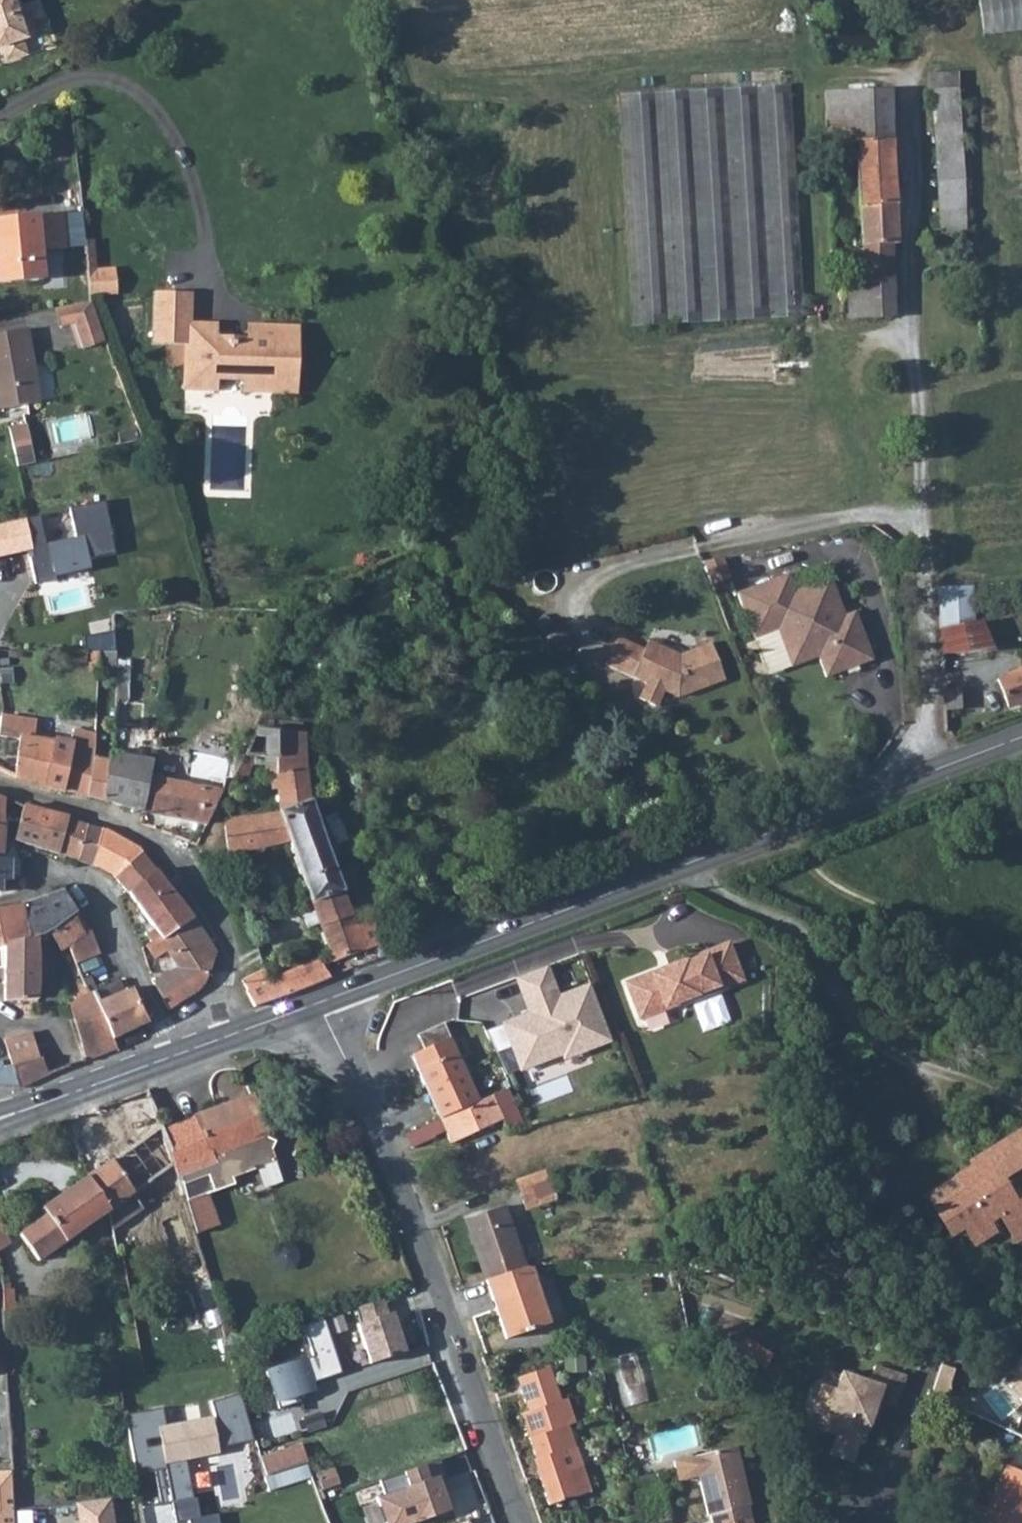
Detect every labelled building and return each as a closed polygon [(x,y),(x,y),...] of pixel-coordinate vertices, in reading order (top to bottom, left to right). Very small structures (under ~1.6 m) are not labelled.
[(6,59),(28,51),(22,35),(35,30),(31,19),(43,14),(37,0),(33,0),(20,5),(18,0),(0,0),(0,45),(6,59)] [(927,90),(931,90),(939,242),(964,241),(956,73),(926,74),(927,90)] [(789,84),(618,95),(630,323),(801,317),(789,84)] [(824,145),(854,144),(857,206),(893,204),(887,90),(822,92),(824,145)] [(861,281),(861,285),(890,283),(888,243),(896,243),(893,204),(857,206),(861,281)] [(40,278),(38,248),(62,246),(59,212),(0,217),(0,281),(40,278)] [(89,291),(112,289),(110,269),(87,271),(89,291)] [(844,283),(845,318),(892,316),(890,283),(861,285),(861,281),(844,283)] [(214,374),(245,375),(258,389),(295,391),(296,328),(261,327),(246,342),(216,340),(199,325),(186,324),(187,296),(157,295),(155,342),(185,343),(183,387),(199,388),(214,374)] [(58,327),(72,326),(81,347),(103,339),(89,302),(55,308),(58,327)] [(216,340),(216,326),(199,325),(216,340)] [(261,327),(246,327),(246,342),(261,327)] [(39,403),(25,330),(0,335),(0,410),(39,403)] [(47,397),(59,394),(50,365),(39,368),(47,397)] [(214,388),(214,374),(199,388),(214,388)] [(245,389),(258,389),(245,375),(245,389)] [(31,424),(14,426),(20,464),(36,462),(31,424)] [(32,547),(26,549),(34,583),(55,579),(53,573),(90,565),(89,559),(115,553),(103,500),(65,508),(71,535),(46,540),(41,515),(25,518),(32,547)] [(0,523),(0,554),(26,549),(32,547),(25,518),(23,519),(0,523)] [(749,637),(772,628),(786,665),(814,655),(822,675),(869,658),(851,611),(841,615),(825,575),(790,589),(783,573),(733,593),(749,637)] [(940,654),(976,653),(975,621),(972,621),(970,588),(936,589),(940,654)] [(114,629),(85,634),(83,647),(114,649),(114,629)] [(644,683),(637,699),(655,707),(662,691),(676,698),(722,680),(708,643),(677,655),(643,640),(639,649),(614,638),(603,665),(644,683)] [(97,671),(97,652),(88,652),(87,671),(97,671)] [(1007,705),(1021,699),(1021,668),(996,679),(1005,701),(1007,705)] [(976,686),(985,708),(1005,701),(996,679),(976,686)] [(941,709),(958,709),(957,688),(940,689),(941,709)] [(125,724),(125,693),(113,693),(112,724),(125,724)] [(16,754),(13,776),(24,779),(44,785),(52,740),(32,737),(33,731),(26,729),(27,720),(0,713),(0,735),(18,739),(16,754)] [(246,776),(253,765),(254,757),(277,757),(279,731),(267,731),(271,724),(259,721),(252,736),(249,742),(243,757),(236,772),(246,776)] [(86,794),(91,760),(92,753),(93,732),(71,729),(69,742),(61,741),(52,740),(44,785),(86,794)] [(305,768),(301,733),(279,731),(277,757),(276,773),(305,768)] [(249,742),(252,736),(245,733),(242,739),(249,742)] [(243,757),(249,742),(242,739),(236,753),(243,757)] [(111,762),(111,755),(111,746),(103,746),(102,754),(102,762),(111,762)] [(13,776),(16,754),(7,753),(5,772),(13,776)] [(102,762),(102,754),(92,753),(91,760),(102,762)] [(141,810),(199,822),(203,807),(214,810),(216,805),(222,792),(148,776),(151,760),(111,755),(111,762),(105,799),(141,810)] [(105,799),(111,762),(102,762),(91,760),(86,794),(105,799)] [(290,841),(310,898),(310,906),(331,954),(334,960),(335,962),(363,953),(353,926),(309,801),(305,768),(276,773),(275,777),(278,812),(226,819),(224,827),(228,855),(290,841)] [(66,819),(23,805),(13,841),(56,854),(66,819)] [(74,859),(83,825),(75,822),(66,819),(56,854),(74,859)] [(94,867),(104,829),(83,825),(74,859),(94,867)] [(109,872),(110,873),(141,850),(104,829),(94,867),(109,872)] [(126,891),(155,869),(141,850),(110,873),(126,891)] [(8,879),(8,859),(1,859),(0,859),(0,878),(8,879)] [(154,929),(145,935),(150,943),(160,937),(163,940),(192,919),(155,869),(126,891),(154,929)] [(21,909),(28,938),(33,936),(45,931),(66,917),(73,911),(62,891),(18,905),(21,909)] [(3,946),(3,1002),(35,1001),(36,962),(33,936),(28,938),(21,909),(18,905),(0,909),(0,946),(3,946)] [(73,911),(66,917),(80,936),(88,931),(73,911)] [(59,951),(67,945),(80,936),(66,917),(45,931),(59,951)] [(158,964),(159,965),(176,956),(181,959),(186,956),(190,962),(161,979),(151,984),(168,1010),(202,987),(205,978),(199,969),(189,953),(208,940),(192,919),(163,940),(160,937),(150,943),(146,947),(158,964)] [(252,1006),(389,954),(373,919),(353,926),(363,953),(335,962),(334,960),(321,966),(318,960),(267,982),(262,972),(242,980),(252,1006)] [(98,953),(88,931),(80,936),(67,945),(74,964),(98,953)] [(215,949),(208,940),(189,953),(199,969),(205,978),(215,949)] [(626,982),(639,1014),(682,998),(682,999),(740,977),(726,942),(671,963),(672,964),(626,982)] [(611,1042),(590,981),(558,994),(546,964),(512,978),(525,1011),(498,1022),(519,1072),(560,1056),(563,1061),(611,1042)] [(151,984),(161,979),(155,966),(150,969),(151,984)] [(112,997),(122,992),(117,982),(107,985),(112,997)] [(111,1039),(126,1032),(112,997),(107,985),(93,992),(111,1039)] [(126,1032),(147,1022),(132,988),(122,992),(112,997),(126,1032)] [(115,1048),(111,1039),(93,992),(87,995),(83,998),(66,1005),(84,1060),(115,1048)] [(410,1056),(438,1118),(476,1101),(465,1078),(441,1023),(416,1034),(423,1050),(410,1056)] [(10,1068),(35,1060),(35,1058),(29,1034),(4,1042),(10,1068)] [(15,1088),(19,1088),(44,1076),(36,1062),(35,1060),(10,1068),(15,1088)] [(465,1078),(476,1101),(485,1098),(490,1095),(480,1071),(465,1078)] [(438,1118),(425,1124),(430,1135),(443,1129),(448,1142),(501,1119),(506,1131),(513,1127),(516,1132),(523,1129),(504,1089),(503,1089),(485,1098),(476,1101),(438,1118)] [(86,1178),(84,1180),(107,1213),(120,1203),(145,1186),(153,1203),(177,1186),(161,1131),(145,1092),(122,1101),(117,1101),(133,1144),(97,1171),(86,1178)] [(250,1095),(161,1131),(177,1186),(183,1204),(192,1240),(216,1231),(205,1195),(232,1184),(230,1178),(273,1161),(269,1150),(272,1142),(266,1140),(250,1095)] [(74,1118),(60,1124),(67,1138),(80,1132),(74,1118)] [(425,1124),(403,1133),(409,1146),(431,1137),(430,1135),(425,1124)] [(930,1214),(946,1239),(959,1231),(970,1249),(991,1235),(984,1224),(994,1218),(1011,1245),(1021,1238),(1021,1127),(965,1163),(971,1173),(955,1184),(961,1193),(930,1214)] [(541,1170),(513,1181),(523,1211),(555,1201),(541,1170)] [(45,1216),(37,1222),(19,1235),(36,1262),(107,1213),(84,1180),(54,1200),(41,1209),(42,1212),(45,1216)] [(500,1207),(462,1222),(484,1282),(523,1268),(500,1207)] [(42,1212),(35,1218),(37,1222),(45,1216),(42,1212)] [(12,1248),(0,1222),(0,1253),(12,1248)] [(523,1268),(484,1282),(504,1340),(547,1325),(528,1269),(523,1268)] [(1,1312),(14,1311),(12,1290),(9,1290),(9,1285),(0,1285),(0,1312),(1,1312)] [(359,1322),(383,1313),(378,1298),(353,1306),(359,1322)] [(368,1363),(404,1350),(390,1311),(383,1313),(359,1322),(354,1324),(368,1363)] [(616,1357),(626,1402),(650,1397),(640,1351),(616,1357)] [(304,1354),(264,1366),(275,1400),(315,1388),(304,1354)] [(1013,1373),(1016,1377),(1008,1383),(1021,1401),(1021,1358),(1013,1373)] [(547,1505),(588,1490),(565,1425),(563,1420),(549,1425),(542,1406),(557,1401),(544,1366),(513,1378),(525,1411),(518,1414),(535,1458),(531,1459),(547,1505)] [(891,1410),(901,1379),(871,1369),(866,1385),(838,1376),(833,1393),(818,1388),(812,1407),(815,1413),(825,1416),(820,1433),(835,1438),(828,1457),(850,1464),(857,1445),(860,1446),(873,1405),(891,1410)] [(160,1404),(125,1412),(137,1470),(164,1466),(171,1500),(192,1496),(185,1458),(219,1451),(218,1446),(252,1439),(238,1393),(211,1398),(214,1413),(164,1422),(160,1404)] [(557,1401),(542,1406),(549,1425),(563,1420),(565,1425),(571,1423),(562,1399),(557,1401)] [(731,1446),(669,1462),(674,1481),(694,1476),(705,1515),(708,1514),(710,1522),(749,1522),(744,1505),(747,1504),(731,1446)] [(299,1447),(257,1459),(263,1479),(272,1475),(304,1465),(299,1447)] [(1013,1465),(1021,1468),(1021,1451),(1019,1450),(1013,1465)] [(373,1499),(381,1522),(419,1522),(448,1513),(436,1476),(428,1480),(423,1465),(399,1472),(402,1486),(373,1499)] [(961,1515),(978,1522),(1021,1522),(1021,1475),(1002,1465),(981,1507),(968,1500),(961,1515)] [(333,1467),(315,1473),(321,1490),(339,1484),(333,1467)] [(9,1470),(0,1471),(0,1522),(12,1522),(9,1470)] [(272,1475),(263,1479),(265,1488),(274,1485),(272,1475)] [(110,1497),(75,1501),(77,1522),(113,1522),(110,1497)]
